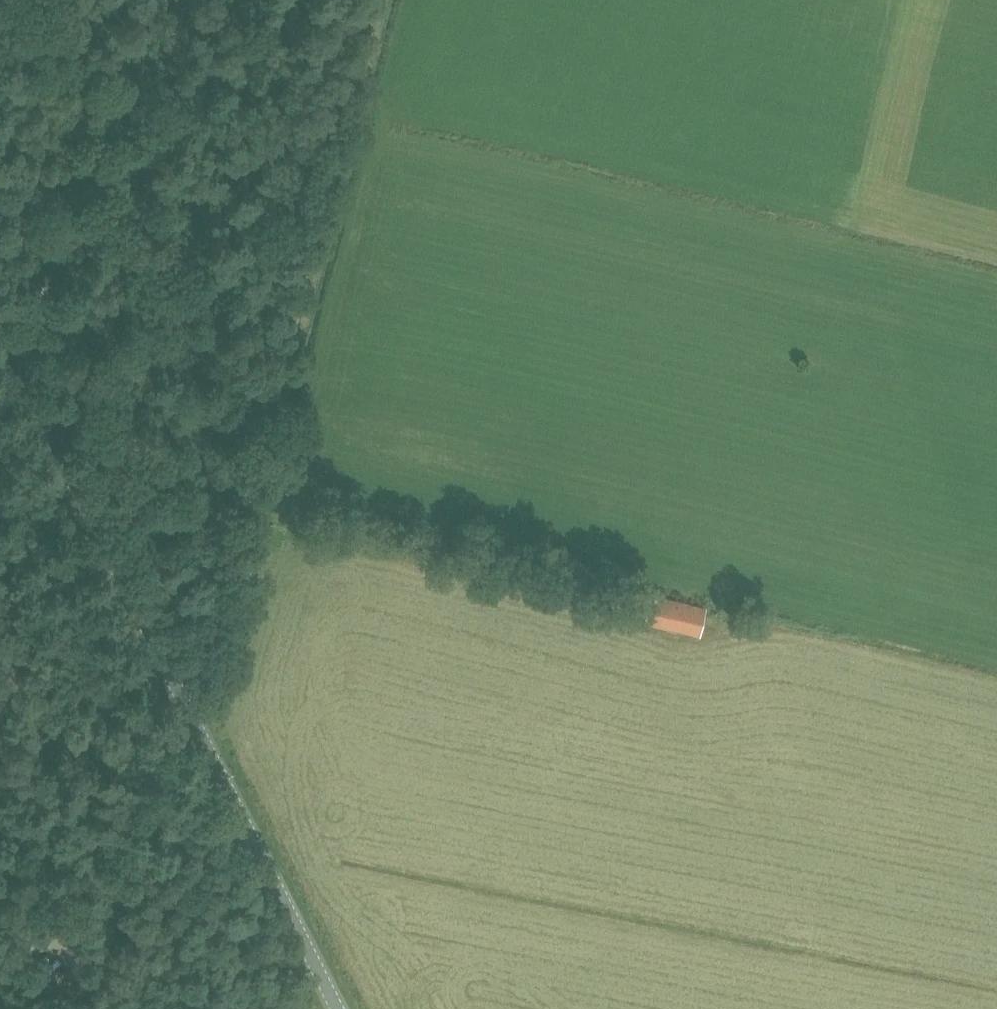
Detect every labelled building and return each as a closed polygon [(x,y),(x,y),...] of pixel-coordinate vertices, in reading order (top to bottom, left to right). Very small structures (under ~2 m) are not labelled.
[(706,609),(650,596),(645,621),(700,634),(706,609)]
